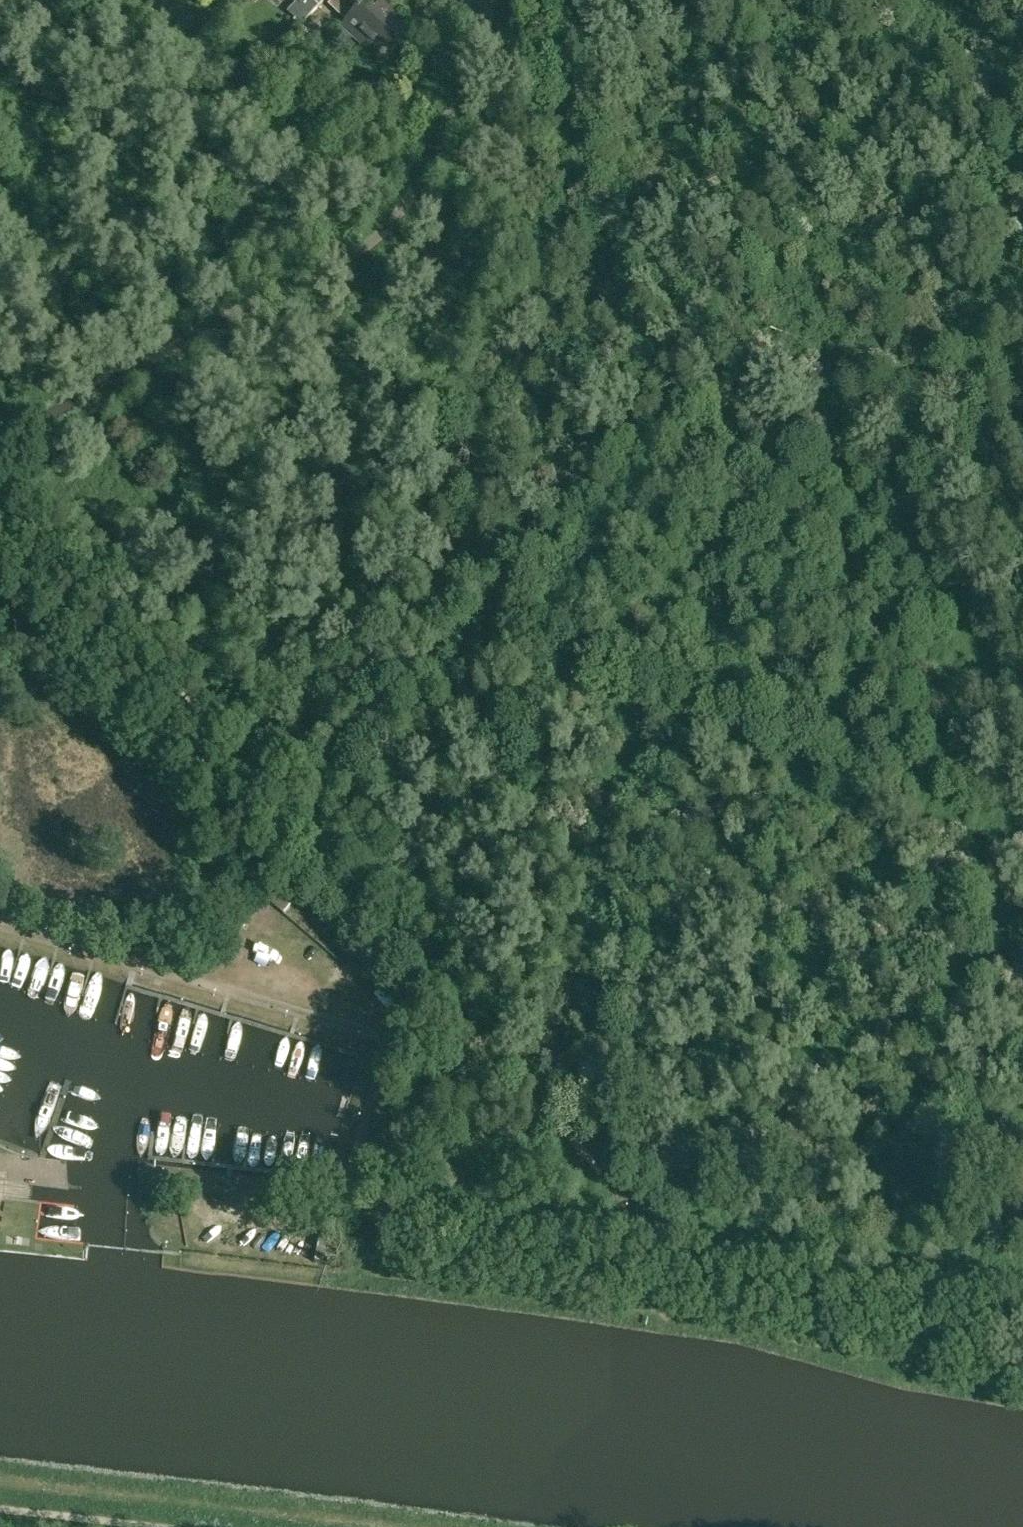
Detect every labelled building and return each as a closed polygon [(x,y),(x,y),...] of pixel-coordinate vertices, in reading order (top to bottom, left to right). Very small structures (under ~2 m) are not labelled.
[(385,14),(389,9),(380,0),(366,0),(361,6),(355,0),(332,0),(328,5),(337,14),(340,10),(349,19),(345,23),(385,59),(408,35),(385,14)] [(214,27),(218,23),(207,13),(204,17),(199,22),(210,32),(214,27)]
